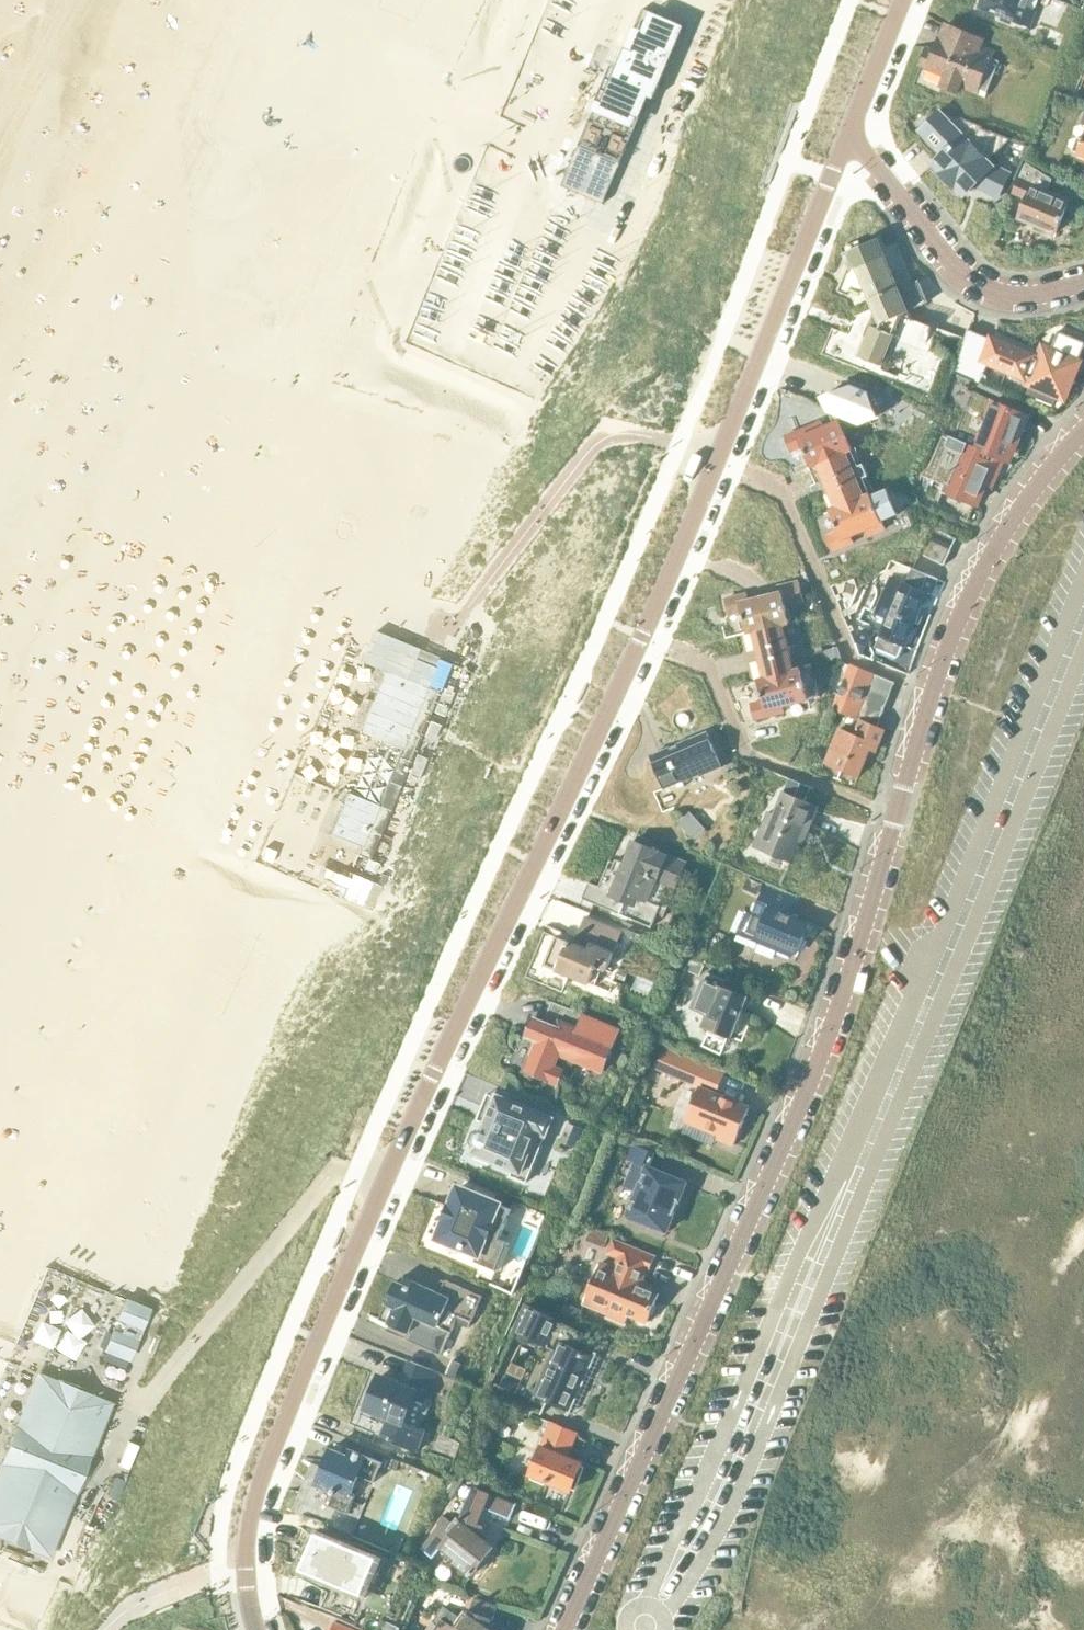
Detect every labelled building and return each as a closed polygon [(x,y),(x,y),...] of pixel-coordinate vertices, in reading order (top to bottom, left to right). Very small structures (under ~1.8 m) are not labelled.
[(1031,0),(985,0),(982,7),(1029,26),(1035,12),(1027,8),(1031,0)] [(602,203),(619,162),(647,95),(652,97),(682,25),(640,8),(608,85),(604,83),(584,129),(577,145),(560,185),(602,203)] [(985,96),(987,92),(1000,62),(991,58),(995,50),(982,44),(984,39),(947,24),(936,51),(929,49),(922,65),(947,75),(942,86),(958,92),(961,86),(977,92),(985,96)] [(941,109),(928,136),(945,154),(943,156),(935,163),(936,163),(946,174),(965,193),(970,189),(977,181),(987,186),(986,188),(998,195),(1009,174),(993,166),(988,161),(1011,138),(990,129),(990,130),(982,127),(983,125),(941,109)] [(1027,162),(1020,179),(1019,178),(1013,192),(1026,198),(1019,216),(1057,232),(1070,200),(1048,191),(1053,178),(1027,162)] [(858,266),(875,307),(882,323),(903,314),(909,311),(879,239),(852,251),(858,266)] [(882,323),(875,307),(857,355),(882,365),(883,363),(903,314),(882,323)] [(966,341),(959,356),(980,365),(982,361),(1026,379),(1024,383),(1030,386),(1027,392),(1055,403),(1057,397),(1061,399),(1079,355),(1080,355),(1083,345),(1083,340),(1058,330),(1053,344),(1042,340),(1038,350),(990,331),(983,348),(966,341)] [(820,462),(847,451),(854,448),(847,433),(853,430),(850,422),(863,417),(879,402),(876,395),(858,384),(850,387),(849,386),(823,397),(832,418),(838,415),(840,420),(826,426),(823,419),(786,435),(793,449),(804,444),(813,465),(820,462)] [(967,441),(946,493),(957,497),(977,505),(985,485),(993,488),(1005,460),(1015,436),(1021,438),(1031,415),(992,399),(982,424),(976,421),(974,425),(968,423),(961,439),(967,441)] [(967,441),(961,439),(941,431),(923,475),(945,484),(942,492),(946,493),(967,441)] [(854,468),(847,451),(820,462),(839,506),(865,495),(858,479),(867,475),(863,465),(854,468)] [(872,492),(865,495),(839,506),(832,509),(840,529),(828,534),(835,549),(855,541),(852,534),(882,522),(885,528),(905,519),(898,503),(880,510),(872,492)] [(945,564),(957,537),(930,525),(919,552),(945,564)] [(940,579),(913,567),(906,583),(891,577),(883,597),(877,612),(889,617),(882,634),(877,647),(900,656),(905,644),(907,645),(928,592),(933,595),(940,579)] [(784,622),(784,623),(790,621),(786,604),(805,600),(800,580),(778,585),(780,592),(750,599),(748,592),(727,598),(731,613),(743,611),(748,632),(755,630),(784,622)] [(755,630),(766,677),(767,677),(795,670),(795,669),(784,623),(784,622),(755,630)] [(862,629),(857,641),(861,653),(864,655),(873,633),(862,629)] [(371,727),(323,838),(369,857),(452,665),(372,631),(358,664),(381,673),(360,722),(371,727)] [(838,646),(825,650),(828,660),(841,656),(838,646)] [(767,677),(766,677),(759,678),(764,700),(752,703),(756,718),(777,713),(776,706),(821,695),(814,664),(802,668),(795,669),(795,670),(767,677)] [(858,718),(862,720),(878,726),(895,682),(851,664),(834,707),(858,717),(858,718)] [(886,729),(878,726),(862,720),(856,734),(840,728),(827,762),(860,776),(871,748),(877,751),(886,729)] [(702,774),(723,766),(708,732),(651,755),(665,787),(683,780),(682,777),(700,769),(702,774)] [(809,834),(820,806),(784,791),(761,848),(791,860),(803,831),(809,834)] [(706,829),(690,812),(678,822),(694,840),(706,829)] [(635,840),(634,842),(625,862),(617,859),(613,869),(611,868),(608,867),(600,885),(590,881),(583,898),(651,927),(657,913),(664,916),(686,863),(658,851),(659,850),(635,840)] [(369,898),(370,887),(376,888),(377,875),(357,874),(356,898),(369,898)] [(758,894),(763,883),(748,876),(743,888),(758,894)] [(801,901),(790,896),(765,886),(754,913),(748,911),(738,932),(759,941),(793,955),(795,951),(798,952),(810,923),(794,916),(801,901)] [(608,969),(615,952),(623,930),(586,914),(577,936),(570,933),(569,935),(577,938),(575,943),(556,935),(544,963),(558,968),(597,985),(604,967),(608,969)] [(687,968),(701,974),(706,962),(692,956),(687,968)] [(738,984),(724,978),(724,977),(707,971),(693,1005),(695,1006),(709,1012),(704,1025),(712,1028),(710,1032),(727,1042),(730,1035),(732,1036),(748,996),(735,990),(738,984)] [(548,1015),(560,1020),(558,1026),(537,1017),(530,1034),(539,1037),(525,1070),(559,1084),(565,1069),(555,1065),(560,1053),(603,1071),(621,1028),(554,1000),(548,1015)] [(703,1064),(663,1047),(655,1065),(696,1082),(695,1084),(700,1086),(687,1120),(720,1134),(719,1137),(735,1144),(750,1107),(716,1093),(724,1073),(703,1064)] [(498,1094),(497,1095),(486,1123),(484,1127),(476,1131),(473,1139),(476,1147),(474,1153),(513,1169),(511,1175),(528,1182),(541,1150),(533,1146),(539,1132),(547,1135),(554,1117),(498,1094)] [(583,1127),(569,1122),(561,1141),(575,1147),(583,1127)] [(656,1152),(642,1146),(630,1141),(624,1156),(636,1160),(626,1185),(639,1191),(630,1214),(669,1231),(688,1182),(650,1167),(656,1152)] [(512,1209),(503,1205),(505,1200),(458,1181),(435,1238),(480,1257),(478,1262),(499,1271),(512,1242),(500,1238),(512,1209)] [(592,1226),(586,1239),(605,1247),(610,1234),(592,1226)] [(656,1255),(613,1238),(608,1251),(621,1256),(617,1266),(601,1260),(584,1302),(609,1313),(607,1316),(626,1323),(630,1313),(649,1321),(660,1293),(652,1289),(653,1287),(642,1283),(648,1267),(651,1268),(656,1255)] [(446,1279),(445,1280),(442,1279),(437,1291),(415,1281),(412,1287),(398,1281),(379,1324),(443,1354),(457,1320),(471,1326),(484,1295),(446,1279)] [(104,1348),(130,1359),(150,1309),(124,1298),(104,1348)] [(578,1322),(583,1311),(567,1304),(562,1315),(578,1322)] [(574,1409),(596,1357),(578,1349),(585,1332),(526,1307),(516,1331),(549,1345),(548,1347),(556,1351),(538,1394),(574,1409)] [(453,1358),(447,1372),(456,1377),(462,1362),(456,1359),(453,1358)] [(426,1395),(428,1391),(437,1370),(411,1360),(404,1379),(387,1373),(385,1377),(381,1375),(368,1407),(389,1415),(380,1436),(417,1451),(426,1430),(423,1429),(435,1399),(426,1395)] [(24,1413),(0,1472),(0,1478),(7,1481),(0,1499),(0,1526),(31,1539),(27,1548),(49,1558),(113,1403),(91,1394),(87,1404),(47,1387),(34,1417),(24,1413)] [(572,1489),(583,1462),(569,1456),(579,1432),(553,1422),(532,1473),(572,1489)] [(384,1462),(352,1449),(346,1447),(344,1453),(332,1448),(324,1467),(313,1463),(294,1509),(355,1535),(384,1462)] [(465,1517),(458,1526),(444,1515),(439,1522),(441,1523),(423,1547),(434,1556),(443,1544),(460,1557),(457,1561),(474,1574),(477,1570),(481,1573),(496,1555),(492,1552),(496,1546),(481,1534),(485,1525),(478,1523),(485,1507),(512,1518),(518,1503),(477,1486),(465,1517)] [(358,1622),(384,1560),(317,1532),(317,1533),(302,1568),(332,1581),(322,1606),(358,1622)] [(462,1616),(445,1605),(435,1620),(440,1623),(436,1629),(493,1629),(489,1627),(492,1619),(494,1619),(499,1605),(476,1597),(472,1610),(471,1612),(469,1610),(467,1612),(465,1611),(462,1616)] [(401,1627),(383,1619),(378,1629),(399,1629),(401,1627)]
